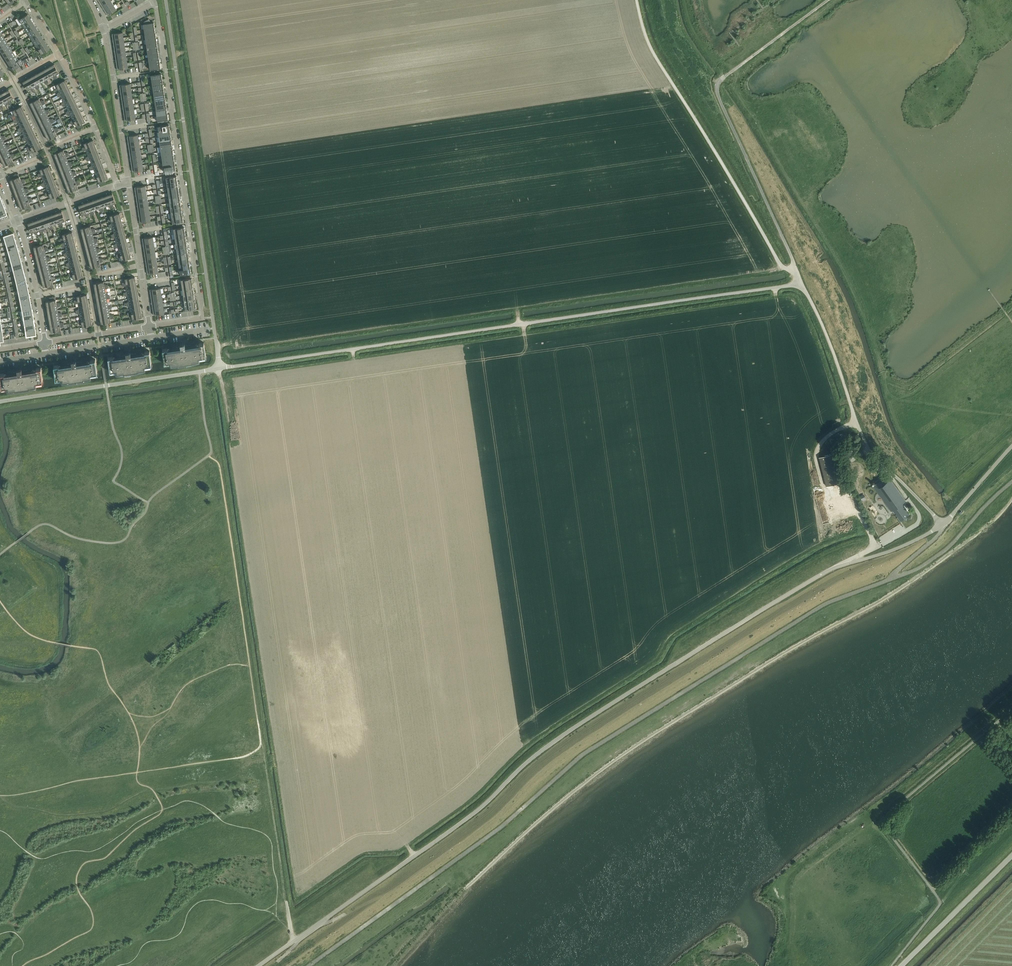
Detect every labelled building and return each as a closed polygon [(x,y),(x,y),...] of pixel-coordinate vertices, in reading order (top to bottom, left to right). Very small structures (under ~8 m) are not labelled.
[(111,1),(102,6),(105,11),(114,5),(111,1)] [(114,5),(105,11),(108,16),(112,14),(111,13),(117,10),(114,5)] [(17,17),(22,24),(30,18),(27,14),(28,14),(27,14),(24,16),(22,14),(17,17)] [(30,18),(22,24),(24,28),(33,23),(30,19),(30,18)] [(143,24),(144,29),(155,28),(154,22),(151,23),(150,22),(151,22),(149,19),(143,22),(144,24),(143,24)] [(33,23),(24,28),(27,33),(36,27),(35,27),(33,23)] [(36,27),(27,33),(30,37),(38,31),(36,27)] [(38,31),(30,37),(33,41),(41,36),(38,32),(39,31),(38,31)] [(41,36),(33,41),(35,45),(44,40),(41,36)] [(44,40),(35,45),(38,50),(47,44),(46,44),(44,40)] [(0,47),(0,51),(1,53),(10,47),(7,43),(0,47)] [(47,44),(38,50),(41,54),(49,49),(49,48),(49,49),(47,45),(47,44)] [(10,47),(1,53),(4,57),(13,52),(10,47)] [(13,52),(4,57),(7,61),(15,56),(13,52)] [(15,56),(7,61),(7,62),(7,61),(9,65),(9,66),(18,60),(15,56)] [(18,60),(9,66),(10,66),(12,70),(13,70),(13,69),(21,65),(18,60)] [(54,64),(50,67),(56,79),(58,78),(57,75),(56,74),(59,73),(54,64)] [(50,67),(45,69),(50,78),(53,77),(55,79),(56,79),(50,67)] [(45,69),(41,72),(47,84),(49,83),(48,80),(48,79),(50,78),(45,69)] [(41,72),(36,74),(41,83),(44,82),(46,84),(47,84),(41,72)] [(36,74),(32,77),(38,89),(40,88),(39,85),(39,84),(41,83),(36,74)] [(32,77),(27,79),(32,88),(35,86),(35,87),(37,89),(38,89),(32,77)] [(32,88),(27,79),(23,82),(28,91),(30,89),(31,90),(33,92),(34,91),(32,88)] [(55,91),(59,89),(68,85),(65,80),(56,84),(58,87),(57,88),(55,89),(55,91)] [(57,94),(58,95),(70,89),(68,85),(59,89),(60,92),(59,92),(57,94)] [(9,89),(4,92),(11,104),(12,103),(12,101),(11,100),(14,98),(9,89)] [(70,89),(58,95),(58,97),(61,96),(62,96),(63,98),(72,94),(70,89)] [(0,94),(0,95),(5,103),(7,102),(8,103),(10,105),(11,104),(4,92),(0,94)] [(61,103),(62,105),(74,99),(72,94),(63,98),(64,101),(63,101),(61,103)] [(30,103),(32,108),(45,102),(44,100),(41,101),(39,98),(30,103)] [(74,99),(62,105),(63,106),(65,105),(66,105),(68,108),(77,103),(74,99)] [(45,102),(32,108),(35,112),(44,108),(42,105),(43,105),(45,103),(45,102)] [(66,112),(67,114),(79,108),(77,103),(68,108),(69,110),(68,111),(66,112)] [(12,117),(15,115),(24,111),(22,106),(13,110),(14,113),(13,114),(11,115),(12,117)] [(44,108),(35,112),(37,117),(49,111),(48,109),(46,110),(45,110),(44,108)] [(79,108),(67,114),(67,115),(70,115),(71,114),(72,117),(81,112),(79,108)] [(13,120),(14,121),(26,115),(24,111),(15,115),(16,118),(15,118),(13,120)] [(49,111),(37,117),(39,121),(48,117),(47,114),(48,114),(50,112),(49,111)] [(70,121),(71,123),(83,117),(81,112),(72,117),(73,119),(72,120),(70,121)] [(168,114),(157,116),(158,123),(165,122),(164,120),(168,119),(168,114)] [(26,115),(14,121),(15,123),(17,122),(18,122),(19,124),(29,120),(26,115)] [(48,117),(39,121),(41,126),(54,120),(53,119),(50,119),(49,120),(48,117)] [(83,117),(71,123),(72,124),(74,124),(75,123),(78,129),(83,126),(82,123),(86,122),(83,117)] [(18,129),(18,131),(31,125),(29,120),(19,124),(21,127),(20,127),(18,129)] [(54,120),(41,126),(44,131),(53,126),(51,124),(52,123),(54,121),(54,120)] [(31,125),(18,131),(19,132),(22,131),(23,131),(24,134),(33,129),(31,125)] [(53,126),(44,131),(46,135),(58,129),(57,128),(55,128),(54,129),(53,126)] [(22,138),(23,140),(35,134),(33,129),(24,134),(25,136),(24,137),(22,138)] [(58,129),(46,135),(48,140),(57,136),(56,133),(57,132),(59,131),(58,129)] [(35,134),(23,140),(24,141),(26,141),(27,140),(28,143),(37,138),(35,134)] [(27,147),(27,149),(40,143),(37,138),(28,143),(30,145),(29,146),(27,147)] [(82,148),(83,150),(95,145),(93,140),(90,141),(88,138),(83,140),(85,146),(84,147),(82,148)] [(40,143),(27,149),(28,150),(31,150),(31,149),(33,152),(42,148),(40,143)] [(95,145),(83,150),(83,151),(86,151),(87,150),(88,153),(97,149),(95,145)] [(0,151),(0,156),(9,152),(8,149),(9,149),(11,147),(10,146),(0,151)] [(86,158),(86,159),(99,154),(97,149),(88,153),(89,156),(88,156),(86,158)] [(54,154),(56,159),(69,154),(68,152),(66,153),(65,153),(63,150),(54,154)] [(0,156),(0,157),(2,161),(14,155),(14,154),(11,154),(10,155),(9,152),(0,156)] [(69,154),(56,159),(58,163),(67,160),(66,157),(67,157),(69,155),(69,154)] [(99,154),(86,159),(87,161),(89,160),(90,160),(91,163),(101,159),(99,154)] [(14,155),(2,161),(4,166),(8,164),(9,167),(15,164),(12,159),(13,158),(15,157),(14,155)] [(89,167),(90,169),(103,164),(101,159),(91,163),(92,165),(91,166),(89,167)] [(67,160),(58,163),(60,168),(72,163),(72,162),(69,162),(68,162),(67,160)] [(72,163),(60,168),(61,173),(71,169),(70,166),(71,166),(73,165),(72,163)] [(103,164),(90,169),(90,170),(93,170),(94,169),(95,172),(104,169),(103,164)] [(38,174),(38,176),(51,171),(49,166),(40,169),(41,172),(40,173),(38,174)] [(71,169),(61,173),(63,178),(76,173),(75,171),(73,172),(72,172),(71,169)] [(93,177),(93,178),(106,173),(104,169),(95,172),(96,175),(95,175),(93,177)] [(51,171),(38,176),(39,177),(42,177),(42,176),(43,179),(53,176),(51,171)] [(10,180),(12,185),(25,180),(24,179),(22,179),(21,179),(18,173),(13,176),(14,179),(10,180)] [(76,173),(63,178),(65,182),(75,179),(73,176),(74,176),(77,174),(76,173)] [(106,173),(93,178),(94,180),(97,179),(98,179),(100,185),(106,183),(104,180),(108,178),(106,173)] [(41,184),(42,185),(55,180),(53,176),(43,179),(44,182),(41,184)] [(75,179),(65,182),(67,187),(80,182),(79,181),(76,181),(75,179)] [(25,180),(12,185),(14,190),(23,186),(22,184),(23,183),(25,182),(25,180)] [(55,180),(42,185),(42,187),(45,186),(46,186),(47,189),(56,185),(55,180)] [(80,182),(67,187),(69,192),(78,189),(77,186),(78,185),(80,184),(80,182)] [(45,193),(46,195),(58,190),(56,185),(47,189),(48,191),(47,192),(45,193)] [(23,186),(14,190),(16,195),(28,190),(28,188),(25,189),(24,189),(23,186)] [(28,190),(16,195),(17,199),(27,196),(26,193),(27,193),(29,191),(28,190)] [(58,190),(46,195),(46,196),(49,196),(50,195),(51,198),(60,195),(58,190)] [(113,194),(108,195),(112,208),(114,208),(113,205),(113,204),(116,203),(113,194)] [(108,195),(103,197),(106,206),(109,205),(109,206),(111,209),(112,208),(108,195)] [(27,196),(17,199),(19,204),(32,199),(31,198),(29,198),(28,199),(27,196)] [(103,197),(98,199),(103,212),(104,211),(104,208),(103,207),(106,206),(103,197)] [(32,199),(19,204),(21,209),(25,208),(26,211),(32,209),(29,203),(30,202),(33,201),(32,199)] [(98,199),(93,200),(97,210),(99,209),(100,210),(101,212),(103,212),(98,199)] [(93,200),(88,202),(93,215),(94,214),(94,212),(94,211),(97,210),(93,200)] [(88,202),(84,204),(87,213),(90,212),(90,213),(91,215),(93,215),(88,202)] [(79,205),(82,215),(85,214),(85,215),(87,217),(88,216),(87,213),(84,204),(79,205)] [(62,211),(57,213),(61,226),(63,225),(63,223),(62,222),(65,221),(62,211)] [(57,213),(52,215),(55,224),(58,223),(59,224),(60,226),(61,226),(57,213)] [(108,222),(111,221),(121,218),(120,213),(110,216),(111,219),(110,219),(107,220),(108,222)] [(52,215),(47,216),(52,229),(53,229),(53,226),(53,225),(55,224),(52,215)] [(47,216),(43,218),(46,228),(49,227),(50,230),(52,229),(47,216)] [(43,218),(38,220),(42,233),(44,232),(43,229),(43,228),(46,228),(43,218)] [(109,225),(109,226),(122,223),(121,218),(111,221),(112,224),(111,224),(109,225)] [(38,220),(33,221),(36,231),(39,230),(39,231),(41,233),(42,233),(38,220)] [(28,223),(31,233),(34,232),(36,235),(38,234),(36,231),(33,221),(28,223)] [(111,235),(112,236),(125,233),(124,228),(114,231),(115,233),(114,234),(111,235)] [(95,230),(82,233),(83,238),(93,236),(92,233),(93,233),(96,232),(95,230)] [(60,241),(64,240),(64,239),(74,237),(72,232),(63,234),(63,237),(62,238),(60,239),(60,241)] [(61,244),(62,245),(75,242),(74,237),(64,239),(64,240),(65,242),(64,243),(61,244)] [(114,245),(114,246),(128,243),(126,238),(116,240),(117,243),(116,243),(114,245)] [(98,240),(85,243),(86,248),(96,246),(95,243),(96,243),(98,241),(98,240)] [(64,254),(64,255),(77,252),(76,247),(66,249),(67,252),(66,252),(64,254)] [(116,255),(117,256),(130,253),(129,248),(119,250),(120,253),(119,253),(116,255)] [(48,249),(35,252),(36,257),(46,255),(45,252),(46,251),(48,250),(48,249)] [(100,250),(87,253),(88,258),(98,256),(97,253),(98,253),(101,251),(100,250)] [(130,253),(117,256),(117,258),(120,258),(121,257),(122,264),(128,262),(128,259),(131,258),(130,253)] [(66,264),(67,265),(80,262),(79,257),(69,259),(69,262),(66,264)] [(50,259),(37,262),(38,267),(48,264),(47,262),(48,261),(51,260),(50,259)] [(103,260),(90,263),(91,268),(101,266),(100,263),(101,262),(103,261),(103,260)] [(69,273),(69,275),(82,272),(81,267),(71,269),(72,272),(71,272),(69,273)] [(53,269),(40,272),(41,277),(51,274),(50,271),(51,271),(53,270),(53,269)] [(122,283),(122,284),(136,282),(135,277),(131,277),(130,274),(124,275),(126,282),(125,282),(122,283)] [(55,278),(42,282),(43,287),(47,286),(48,289),(54,288),(52,281),(53,281),(56,280),(55,278)] [(46,301),(47,307),(60,304),(60,303),(57,303),(56,303),(55,296),(49,298),(50,301),(46,301)] [(141,312),(128,315),(128,316),(131,316),(132,316),(133,322),(139,321),(138,318),(142,317),(141,312)] [(64,324),(50,327),(51,332),(55,331),(56,335),(62,334),(61,327),(62,327),(64,326),(64,324)] [(163,349),(165,362),(171,361),(172,363),(179,362),(179,363),(193,361),(193,360),(200,359),(199,357),(206,356),(204,343),(199,343),(199,344),(186,346),(185,342),(181,343),(181,346),(168,348),(163,349)] [(108,357),(110,370),(110,371),(117,369),(117,372),(124,370),(124,371),(139,369),(139,368),(145,367),(145,365),(152,364),(150,351),(144,352),(145,352),(131,354),(131,350),(126,351),(127,355),(114,357),(108,357)] [(54,366),(56,379),(63,378),(63,380),(70,379),(70,380),(84,377),(91,376),(91,374),(98,372),(96,359),(90,360),(90,361),(77,363),(77,359),(72,359),(73,363),(59,365),(54,366)] [(2,387),(9,386),(9,388),(16,387),(16,388),(30,386),(30,385),(37,384),(36,382),(43,381),(41,368),(36,369),(23,371),(22,367),(18,368),(18,372),(5,374),(5,373),(0,374),(0,376),(2,387)] [(821,456),(822,460),(829,486),(843,482),(836,453),(821,456)] [(874,486),(885,502),(891,511),(893,509),(901,520),(910,513),(902,503),(906,500),(888,476),(874,486)]
